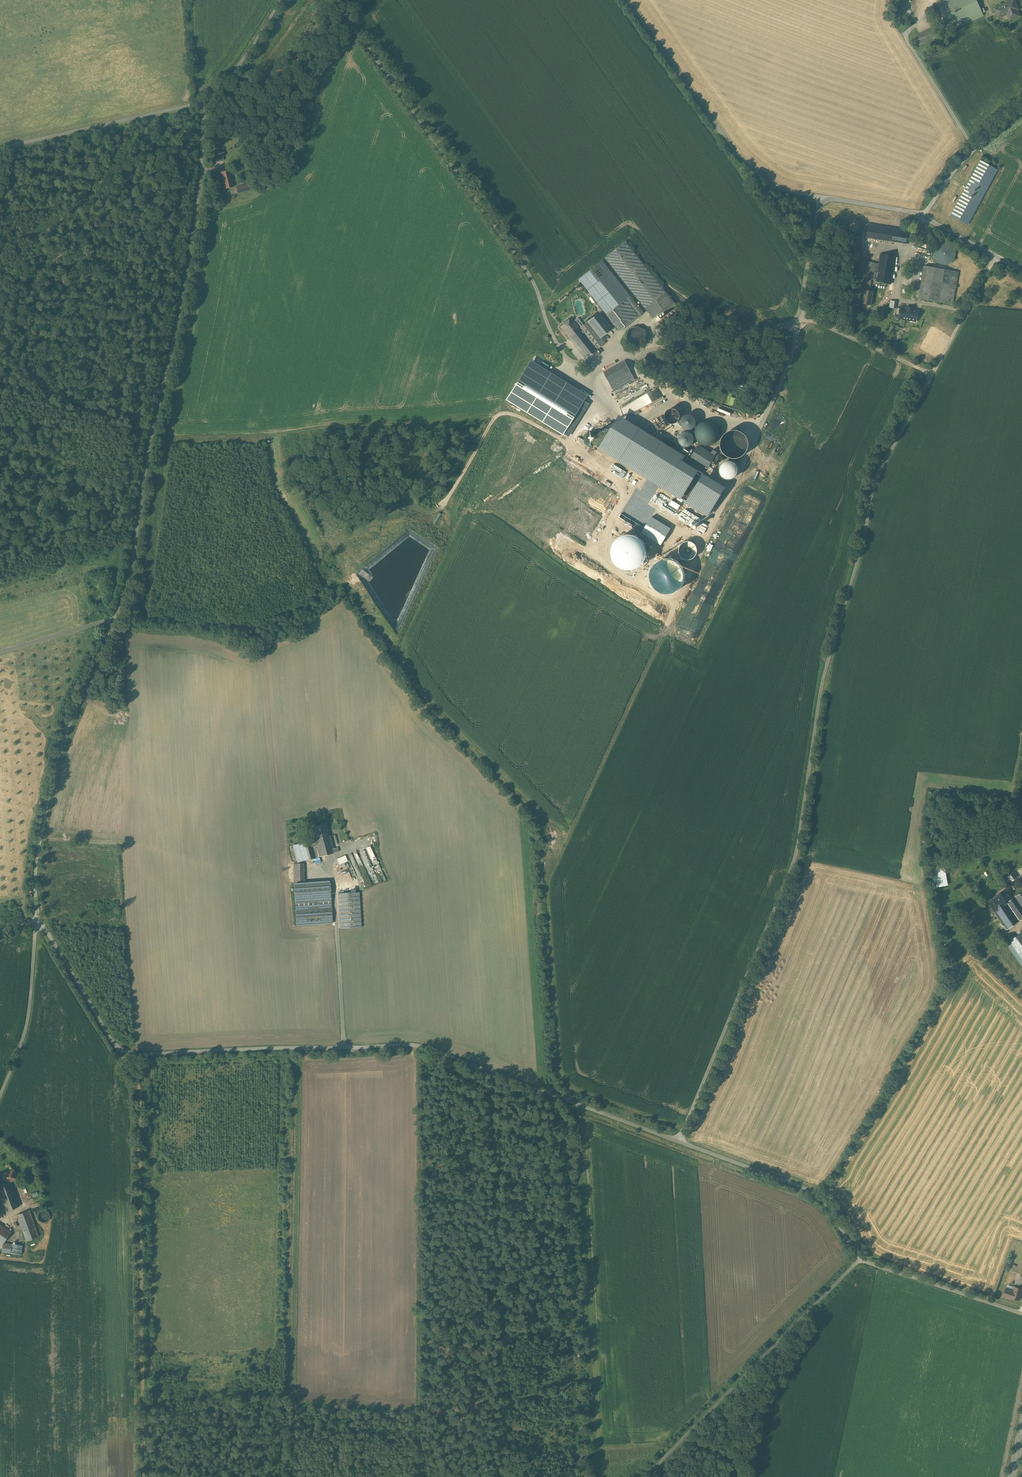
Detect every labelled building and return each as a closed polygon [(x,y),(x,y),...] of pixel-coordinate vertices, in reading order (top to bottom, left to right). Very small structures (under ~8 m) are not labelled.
[(937,4),(949,31),(983,15),(976,0),(946,0),(937,4)] [(994,9),(998,18),(1007,14),(1010,20),(1019,16),(1016,10),(1018,9),(1014,0),(994,9)] [(224,152),(216,151),(215,160),(223,161),(224,152)] [(981,161),(951,216),(967,225),(997,170),(981,161)] [(229,171),(221,173),(225,188),(233,186),(229,171)] [(249,184),(237,187),(238,192),(247,190),(246,190),(250,189),(249,184)] [(909,230),(868,224),(866,237),(907,244),(909,230)] [(626,242),(606,258),(654,319),(674,303),(673,302),(626,242)] [(919,243),(918,247),(933,252),(934,247),(919,243)] [(933,252),(918,247),(916,252),(931,257),(933,252)] [(939,265),(941,264),(943,264),(944,263),(945,262),(946,260),(946,258),(946,257),(946,255),(945,254),(944,252),(943,251),(941,251),(940,250),(938,250),(937,251),(935,252),(934,253),(933,254),(932,256),(932,257),(932,259),(933,260),(934,262),(935,263),(936,264),(938,264),(939,265)] [(895,256),(880,254),(877,272),(877,277),(876,281),(891,283),(895,256)] [(872,291),(869,291),(870,289),(872,276),(877,277),(877,272),(878,264),(860,261),(853,303),(871,305),(873,291),(872,291)] [(944,269),(924,266),(919,299),(939,302),(944,269)] [(944,269),(939,302),(953,304),(958,272),(944,269)] [(608,306),(593,287),(588,291),(603,310),(608,306)] [(626,300),(610,312),(607,314),(620,331),(639,316),(626,300)] [(908,308),(906,308),(906,309),(900,308),(897,308),(896,312),(896,314),(899,315),(899,318),(916,321),(917,312),(918,311),(913,310),(913,309),(911,309),(910,309),(908,309),(908,308)] [(611,329),(599,313),(588,322),(591,326),(600,338),(603,335),(611,329)] [(580,328),(571,318),(560,327),(571,340),(582,331),(583,332),(591,326),(588,322),(580,328)] [(600,338),(591,326),(583,332),(597,350),(605,343),(603,341),(606,339),(603,335),(600,338)] [(929,327),(925,332),(939,343),(943,338),(929,327)] [(583,332),(582,331),(571,340),(585,358),(597,350),(583,332)] [(659,360),(649,354),(642,364),(653,370),(655,368),(659,360)] [(587,395),(531,360),(507,400),(563,434),(587,395)] [(625,361),(603,373),(609,383),(630,371),(625,362),(625,361)] [(655,368),(653,370),(663,376),(665,374),(655,368)] [(630,371),(609,383),(614,391),(627,384),(635,379),(630,371)] [(622,407),(627,416),(659,398),(656,394),(654,390),(634,401),(631,396),(635,394),(634,391),(620,398),(624,406),(622,407)] [(670,423),(673,424),(676,423),(678,421),(680,418),(680,415),(679,412),(677,410),(674,409),(671,409),(669,410),(666,411),(665,414),(665,417),(666,420),(667,422),(670,423)] [(676,423),(673,424),(674,425),(680,428),(683,428),(681,425),(681,422),(681,419),(683,416),(686,415),(685,412),(681,411),(679,412),(680,415),(680,418),(678,421),(676,423)] [(689,414),(686,415),(683,416),(681,419),(681,422),(681,425),(683,428),(685,429),(688,430),(690,430),(693,428),(695,426),(696,424),(696,421),(695,419),(694,417),(692,415),(689,414)] [(620,415),(599,448),(707,515),(725,487),(682,461),(685,456),(620,415)] [(667,426),(661,415),(659,417),(665,427),(667,426)] [(663,428),(658,418),(655,419),(661,430),(663,428)] [(696,438),(698,441),(700,444),(704,445),(707,446),(711,445),(714,444),(716,441),(718,438),(719,435),(719,431),(718,428),(716,425),(714,423),(710,421),(707,421),(703,421),(700,423),(698,425),(696,428),(695,432),(695,435),(696,438)] [(723,451),(726,454),(729,457),(733,457),(738,457),(742,455),(745,452),(747,448),(748,443),(747,439),(744,435),(741,432),(736,430),(732,431),(727,432),(724,435),(722,439),(721,443),(721,447),(723,451)] [(688,447),(690,446),(692,445),(693,442),(694,440),(694,437),(693,435),(691,433),(689,432),(686,432),(684,432),(682,433),(680,435),(679,437),(679,440),(679,442),(681,444),(683,446),(685,447),(688,447)] [(714,455),(698,446),(691,458),(707,467),(714,455)] [(733,463),(730,462),(727,461),(725,462),(722,464),(721,466),(720,469),(720,471),(721,474),(723,476),(725,477),(727,478),(730,478),(732,477),(734,475),(736,473),(736,470),(736,467),(735,465),(733,463)] [(326,824),(313,827),(316,839),(329,836),(326,824)] [(311,840),(302,843),(306,860),(339,851),(338,848),(333,849),(329,836),(316,839),(311,841),(311,840)] [(302,843),(293,845),(298,862),(306,860),(302,843)] [(379,882),(386,881),(386,880),(373,849),(374,852),(375,857),(373,858),(372,856),(368,857),(365,849),(361,850),(358,851),(358,853),(362,862),(362,865),(366,864),(366,869),(368,874),(374,871),(376,876),(377,875),(377,877),(379,882)] [(345,855),(337,859),(339,864),(345,862),(347,861),(345,855)] [(944,867),(931,869),(934,887),(947,885),(944,867)] [(303,869),(294,869),(294,881),(304,880),(303,869)] [(1014,872),(1008,876),(1011,881),(1017,877),(1014,872)] [(328,883),(294,885),(297,926),(331,924),(328,883)] [(359,892),(338,893),(340,928),(361,927),(359,892)] [(995,911),(1007,903),(1000,893),(987,901),(994,911),(995,911)] [(995,911),(1005,926),(1001,928),(1003,931),(1021,918),(1021,893),(1007,903),(995,911)] [(1002,946),(1020,971),(1021,970),(1021,935),(1021,933),(1002,946)] [(1,1174),(5,1183),(0,1184),(0,1191),(12,1186),(10,1181),(17,1179),(14,1169),(1,1174)] [(0,1191),(0,1193),(7,1211),(19,1206),(12,1186),(0,1191)] [(28,1200),(39,1196),(37,1190),(27,1194),(26,1194),(28,1200)] [(28,1200),(30,1205),(40,1201),(39,1196),(28,1200)] [(32,1209),(42,1206),(40,1201),(30,1205),(32,1209)] [(33,1222),(29,1210),(17,1215),(26,1241),(40,1236),(35,1221),(33,1222)] [(11,1233),(0,1225),(0,1247),(1,1247),(11,1233)] [(23,1245),(12,1244),(11,1253),(21,1255),(23,1245)] [(1003,1296),(1011,1299),(1011,1298),(1019,1300),(1021,1290),(1021,1286),(1017,1284),(1016,1287),(1014,1286),(1013,1290),(1005,1288),(1003,1296)]
